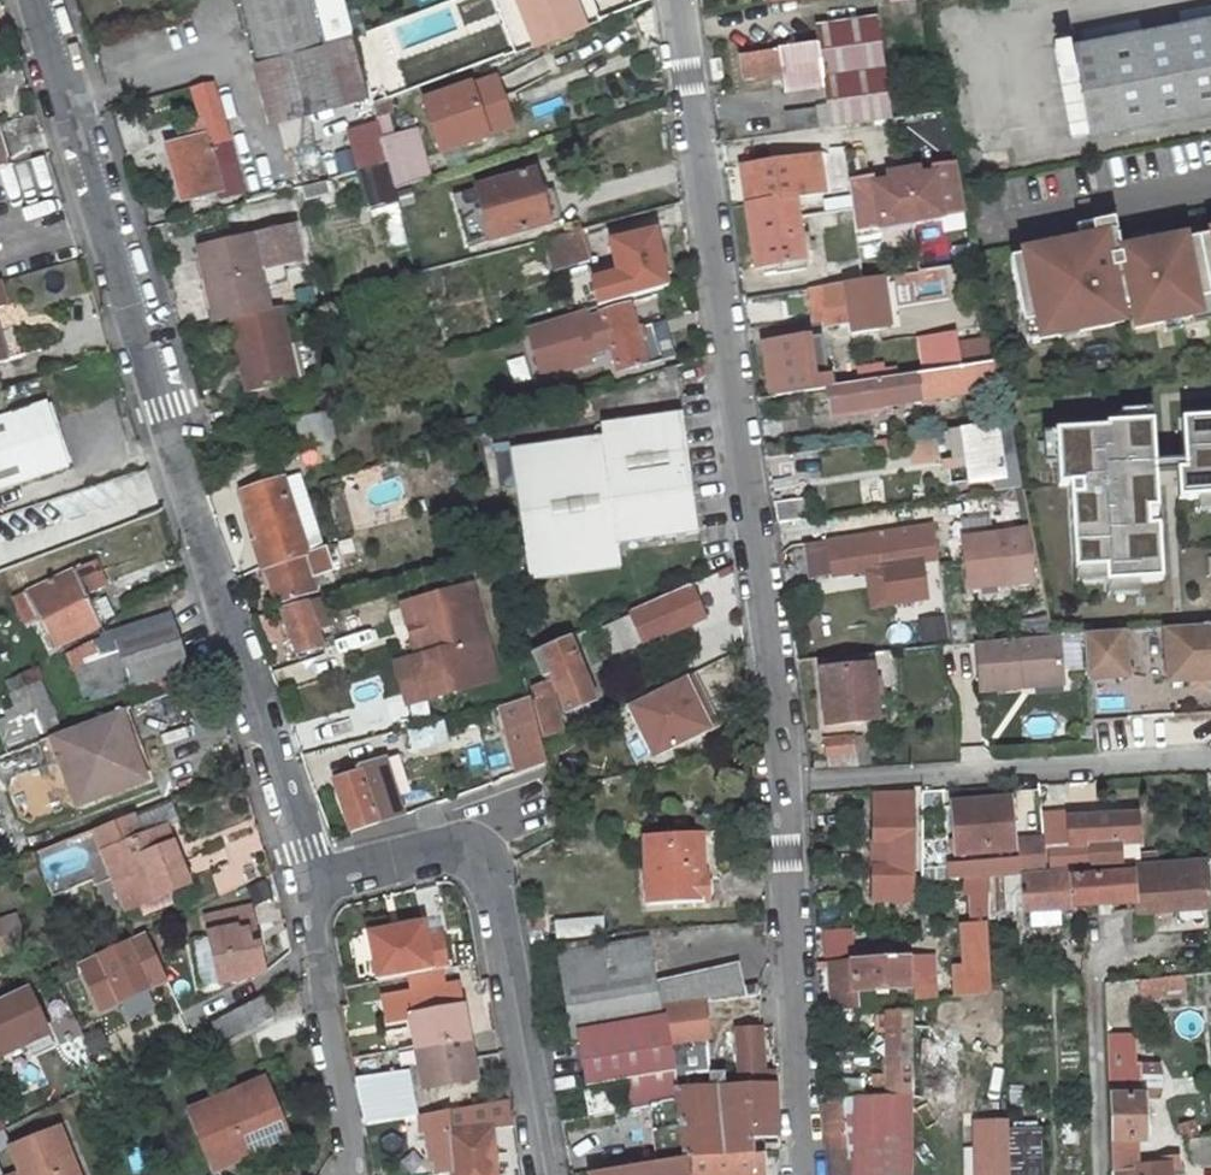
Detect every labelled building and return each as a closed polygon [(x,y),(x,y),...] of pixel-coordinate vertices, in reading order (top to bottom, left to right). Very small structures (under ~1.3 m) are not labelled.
[(253,61),(325,42),(314,0),(237,0),(253,61)] [(585,24),(576,0),(518,0),(534,43),(585,24)] [(1073,35),(1090,127),(1210,104),(1210,10),(1073,35)] [(877,20),(815,28),(817,44),(879,35),(877,20)] [(823,87),(829,124),(891,114),(879,35),(817,44),(739,54),(743,76),(784,71),(788,92),(823,87)] [(367,95),(352,36),(325,42),(341,101),(367,95)] [(268,121),(341,101),(325,42),(253,61),(268,121)] [(710,58),(713,80),(721,79),(718,57),(710,58)] [(232,142),(217,86),(199,90),(207,124),(184,129),(187,143),(167,148),(181,202),(226,190),(227,196),(242,191),(235,167),(221,171),(214,147),(232,142)] [(474,99),(470,86),(424,102),(441,150),(486,135),(481,118),(498,112),(495,103),(488,105),(484,95),(474,99)] [(819,125),(816,104),(783,109),(787,131),(819,125)] [(375,119),(386,161),(394,188),(429,177),(418,132),(395,138),(388,116),(375,119)] [(8,166),(0,139),(0,169),(8,166)] [(818,151),(742,162),(758,264),(806,257),(798,204),(807,203),(805,192),(824,190),(818,151)] [(918,164),(903,167),(912,218),(967,209),(956,158),(933,162),(934,169),(919,171),(918,164)] [(873,172),(849,176),(857,227),(912,218),(903,167),(888,169),(889,177),(874,179),(873,172)] [(546,226),(546,224),(533,174),(533,172),(475,188),(489,242),(546,226)] [(542,172),(533,174),(546,224),(554,222),(542,172)] [(379,204),(386,247),(408,243),(401,201),(379,204)] [(1077,241),(1115,232),(1112,219),(1074,227),(1077,241)] [(282,305),(289,304),(284,280),(263,285),(261,275),(281,270),(279,260),(299,256),(292,224),(196,245),(203,279),(212,276),(221,319),(232,317),(282,305)] [(588,261),(579,228),(545,238),(553,271),(588,261)] [(1009,259),(1022,324),(1035,321),(1039,340),(1058,336),(1057,329),(1075,325),(1077,332),(1123,322),(1119,304),(1128,302),(1134,328),(1161,322),(1179,318),(1191,316),(1200,314),(1197,299),(1210,296),(1210,230),(1208,231),(1209,235),(1184,240),(1184,236),(1164,240),(1146,244),(1118,250),(1115,232),(1077,241),(1020,253),(1021,257),(1009,259)] [(1146,244),(1164,240),(1162,231),(1144,235),(1146,244)] [(599,307),(667,287),(663,269),(667,267),(662,245),(656,246),(652,232),(609,245),(616,274),(592,281),(599,307)] [(862,277),(858,253),(824,258),(828,282),(862,277)] [(874,275),(862,277),(828,282),(811,284),(814,304),(825,302),(828,322),(843,319),(844,325),(856,324),(857,331),(882,328),(874,275)] [(203,279),(212,321),(221,319),(212,276),(203,279)] [(1197,299),(1200,314),(1191,316),(1192,322),(1210,318),(1210,296),(1197,299)] [(282,305),(298,382),(309,380),(293,303),(289,304),(282,305)] [(282,305),(232,317),(248,393),(298,382),(282,305)] [(586,311),(526,329),(540,378),(590,363),(587,354),(610,348),(617,372),(643,364),(644,368),(663,362),(655,335),(639,340),(628,306),(601,314),(601,316),(588,319),(586,311)] [(1179,318),(1161,322),(1163,331),(1180,328),(1179,318)] [(1035,321),(1022,324),(1026,342),(1039,340),(1035,321)] [(1058,336),(1058,339),(1077,334),(1077,332),(1075,325),(1057,329),(1058,336)] [(931,371),(1000,361),(995,339),(961,344),(959,331),(927,336),(931,371)] [(769,342),(771,352),(764,354),(767,379),(774,378),(776,394),(830,386),(838,385),(837,378),(830,379),(828,369),(835,368),(832,354),(826,354),(823,334),(769,342)] [(890,377),(867,380),(838,385),(830,386),(834,410),(1005,385),(1000,361),(931,371),(890,377)] [(890,377),(887,362),(864,365),(867,380),(890,377)] [(668,370),(669,384),(679,382),(677,367),(668,370)] [(0,415),(0,487),(62,467),(62,464),(67,462),(49,403),(43,404),(43,402),(0,415)] [(619,567),(616,545),(697,533),(683,415),(602,425),(604,437),(510,450),(528,580),(619,567)] [(320,416),(287,422),(292,448),(324,442),(320,416)] [(1174,418),(1177,468),(1169,468),(1171,498),(1191,497),(1210,495),(1210,416),(1174,418)] [(972,481),(1005,475),(1000,452),(1006,451),(1012,486),(1023,485),(1011,419),(952,428),(956,457),(968,455),(972,481)] [(1150,497),(1146,420),(1099,422),(1100,426),(1048,429),(1051,482),(1063,481),(1068,568),(1098,566),(1098,579),(1098,582),(1155,578),(1152,524),(1142,524),(1140,498),(1150,497)] [(935,443),(913,447),(916,464),(938,460),(935,443)] [(303,553),(275,479),(239,492),(266,565),(303,553)] [(1191,510),(1210,509),(1210,495),(1191,497),(1191,510)] [(774,503),(777,522),(810,517),(807,497),(774,503)] [(1140,498),(1142,524),(1152,524),(1150,497),(1140,498)] [(933,523),(829,539),(834,573),(885,565),(890,603),(926,599),(921,557),(937,556),(933,523)] [(1029,528),(963,540),(971,590),(1038,579),(1029,528)] [(266,565),(280,605),(300,597),(300,595),(315,589),(303,553),(266,565)] [(30,593),(55,646),(104,623),(92,594),(109,586),(98,560),(30,593)] [(1068,568),(1069,581),(1098,579),(1098,566),(1068,568)] [(474,582),(403,601),(409,624),(419,622),(423,636),(413,639),(418,657),(429,697),(499,678),(474,582)] [(689,585),(630,610),(646,645),(704,619),(689,585)] [(328,597),(320,599),(283,610),(298,655),(324,647),(319,631),(335,626),(328,597)] [(385,607),(350,611),(354,641),(390,636),(385,607)] [(123,654),(90,664),(99,692),(132,680),(134,687),(190,668),(173,613),(116,632),(123,654)] [(903,645),(948,641),(946,615),(901,618),(903,645)] [(419,622),(409,624),(413,639),(423,636),(419,622)] [(1165,625),(1168,679),(1210,676),(1210,673),(1210,668),(1210,622),(1165,625)] [(1125,671),(1122,627),(1082,630),(1087,674),(1125,671)] [(1048,632),(975,640),(980,688),(1020,684),(1020,678),(1063,673),(1058,631),(1048,632)] [(595,700),(569,638),(533,653),(546,684),(532,689),(545,738),(564,732),(552,685),(557,683),(569,712),(595,700)] [(418,657),(397,662),(407,702),(429,697),(418,657)] [(822,672),(827,728),(875,722),(869,667),(822,672)] [(1063,673),(1020,678),(1020,684),(1063,679),(1063,673)] [(716,726),(691,674),(684,678),(708,730),(716,726)] [(708,730),(684,678),(628,705),(652,757),(708,730)] [(547,762),(537,725),(530,698),(501,705),(508,733),(521,772),(547,762)] [(150,767),(127,705),(119,708),(143,769),(150,767)] [(76,805),(147,778),(143,769),(119,708),(38,739),(47,762),(59,758),(76,805)] [(406,728),(411,755),(451,747),(446,720),(406,728)] [(852,740),(825,743),(828,770),(856,767),(853,740),(852,740)] [(361,768),(331,778),(349,831),(369,824),(370,828),(394,819),(382,783),(390,780),(387,771),(379,773),(378,770),(364,776),(361,768)] [(38,773),(15,781),(27,813),(50,804),(38,773)] [(876,789),(874,890),(915,891),(916,786),(876,789)] [(1015,849),(1011,798),(954,803),(958,853),(1015,849)] [(1121,801),(1091,803),(1092,813),(1069,816),(1068,812),(1043,815),(1046,840),(1046,847),(1052,846),(1053,867),(1095,863),(1095,867),(1096,867),(1131,864),(1141,863),(1140,852),(1137,809),(1122,811),(1121,801)] [(97,828),(111,879),(120,876),(129,908),(187,893),(170,831),(185,826),(180,803),(132,815),(110,822),(97,828)] [(698,832),(700,875),(709,874),(709,864),(715,864),(713,831),(698,832)] [(709,874),(700,875),(698,832),(644,836),(649,903),(711,900),(709,874)] [(1023,842),(1026,874),(1048,871),(1046,847),(1046,840),(1023,842)] [(1141,863),(1160,861),(1159,850),(1140,852),(1141,863)] [(45,863),(55,881),(75,871),(65,853),(45,863)] [(1134,900),(1135,911),(1208,906),(1204,857),(1160,861),(1141,863),(1131,864),(1132,873),(1134,900)] [(1073,869),(1074,878),(1096,877),(1096,867),(1095,867),(1073,869)] [(1132,873),(1096,877),(1074,878),(1073,869),(1048,871),(1026,874),(1023,874),(1026,909),(1071,905),(1134,900),(1132,873)] [(1023,874),(1005,875),(1008,910),(1026,909),(1023,874)] [(129,908),(120,876),(111,879),(120,911),(129,908)] [(265,973),(258,945),(251,947),(247,933),(255,931),(250,909),(205,919),(210,938),(220,982),(220,983),(265,973)] [(0,917),(0,952),(1,956),(30,947),(19,911),(0,917)] [(557,936),(605,933),(604,916),(556,920),(557,936)] [(966,923),(967,966),(957,966),(957,984),(967,984),(967,994),(990,992),(988,922),(966,923)] [(258,945),(255,931),(247,933),(251,947),(258,945)] [(77,963),(99,1014),(172,984),(151,932),(77,963)] [(220,982),(210,938),(192,942),(202,986),(220,982)] [(676,1086),(669,1042),(664,1002),(756,993),(760,983),(746,984),(741,960),(659,980),(649,940),(553,952),(566,1035),(572,1035),(582,1083),(618,1076),(623,1109),(649,1105),(677,1101),(676,1086)] [(906,942),(877,942),(879,958),(907,956),(906,942)] [(911,956),(915,989),(914,1001),(936,998),(932,954),(911,956)] [(907,956),(879,958),(831,961),(834,1010),(859,1008),(857,992),(871,993),(872,999),(887,998),(887,991),(915,989),(911,956),(907,956)] [(411,972),(414,990),(445,984),(442,966),(411,972)] [(1181,972),(1165,974),(1166,994),(1182,992),(1181,972)] [(1165,974),(1139,977),(1140,996),(1166,994),(1165,974)] [(414,1018),(428,1086),(477,1078),(460,981),(445,984),(414,990),(385,995),(390,1022),(414,1018)] [(23,1045),(45,1034),(25,987),(0,998),(0,1056),(23,1045)] [(267,995),(213,1022),(223,1043),(278,1018),(267,995)] [(129,1024),(151,1018),(145,998),(123,1005),(129,1024)] [(696,1040),(707,1039),(702,999),(664,1002),(669,1042),(696,1040)] [(913,1099),(914,1043),(914,1003),(900,1003),(901,1014),(889,1014),(889,1019),(878,1019),(879,1038),(889,1037),(892,1100),(913,1099)] [(709,1085),(701,1085),(676,1086),(677,1101),(685,1156),(753,1151),(752,1135),(778,1135),(775,1081),(761,1082),(758,1028),(735,1028),(738,1083),(724,1084),(723,1072),(708,1072),(709,1085)] [(45,1034),(23,1045),(30,1059),(52,1048),(45,1034)] [(1137,1035),(1106,1037),(1107,1066),(1138,1064),(1137,1035)] [(669,1042),(676,1086),(701,1085),(696,1040),(669,1042)] [(960,1103),(959,1043),(914,1043),(913,1099),(913,1103),(960,1103)] [(1111,1171),(1114,1171),(1114,1174),(1184,1174),(1178,1165),(1134,1168),(1132,1139),(1142,1138),(1140,1094),(1157,1093),(1160,1083),(1159,1073),(1155,1063),(1138,1064),(1107,1066),(1111,1171)] [(407,1068),(355,1077),(364,1121),(416,1112),(407,1068)] [(266,1082),(256,1087),(194,1115),(218,1171),(286,1141),(271,1107),(276,1105),(266,1082)] [(617,1096),(611,1097),(609,1085),(583,1090),(587,1115),(619,1110),(617,1096)] [(481,1150),(494,1149),(491,1099),(420,1111),(422,1124),(449,1120),(449,1128),(440,1129),(441,1145),(433,1146),(433,1158),(451,1157),(453,1174),(496,1174),(495,1168),(482,1169),(481,1150)] [(913,1103),(913,1099),(892,1100),(883,1100),(883,1105),(843,1107),(843,1102),(824,1103),(832,1174),(912,1174),(913,1103)] [(677,1101),(649,1105),(652,1123),(657,1160),(685,1156),(677,1101)] [(619,1110),(587,1115),(560,1118),(563,1136),(652,1123),(649,1105),(623,1109),(619,1110)] [(54,1128),(5,1150),(16,1174),(76,1174),(54,1128)] [(1008,1128),(976,1128),(977,1174),(1009,1174),(1008,1128)] [(1040,1130),(1012,1132),(1012,1174),(1041,1174),(1040,1130)] [(494,1149),(481,1150),(482,1169),(495,1168),(494,1149)] [(753,1151),(685,1156),(688,1174),(764,1174),(763,1151),(753,1151)] [(590,1169),(591,1174),(688,1174),(685,1156),(657,1160),(620,1164),(590,1169)]
